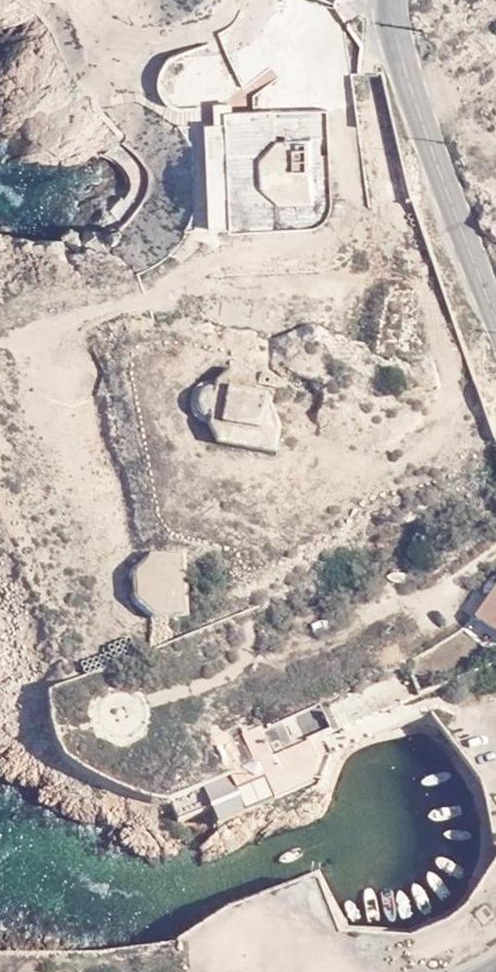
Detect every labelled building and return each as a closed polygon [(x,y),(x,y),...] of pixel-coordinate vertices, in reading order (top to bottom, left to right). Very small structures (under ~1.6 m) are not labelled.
[(314,140),(315,152),(334,147),(330,111),(305,113),(305,126),(306,132),(314,132),(314,140)] [(305,113),(278,115),(278,126),(305,126),(305,113)] [(232,209),(276,207),(253,187),(251,162),(279,141),(278,126),(278,115),(225,119),(232,209)] [(278,126),(279,141),(314,140),(314,132),(306,132),(305,126),(278,126)] [(253,187),(276,207),(316,205),(319,204),(315,152),(314,140),(279,141),(251,162),(253,187)] [(316,205),(276,207),(279,232),(319,230),(316,205)] [(279,232),(276,207),(232,209),(234,233),(279,232)] [(279,374),(257,372),(236,370),(212,384),(209,416),(226,439),(281,444),(285,412),(281,400),(284,375),(279,374)] [(159,620),(190,619),(188,552),(148,554),(135,576),(137,603),(159,620)] [(485,619),(495,627),(495,603),(485,619)] [(314,745),(432,694),(419,679),(278,744),(283,760),(314,745)] [(278,744),(267,719),(225,738),(242,776),(252,799),(300,788),(297,770),(320,759),(314,745),(283,760),(278,744)] [(252,799),(242,776),(209,791),(224,824),(301,792),(320,759),(297,770),(300,788),(252,799)]
